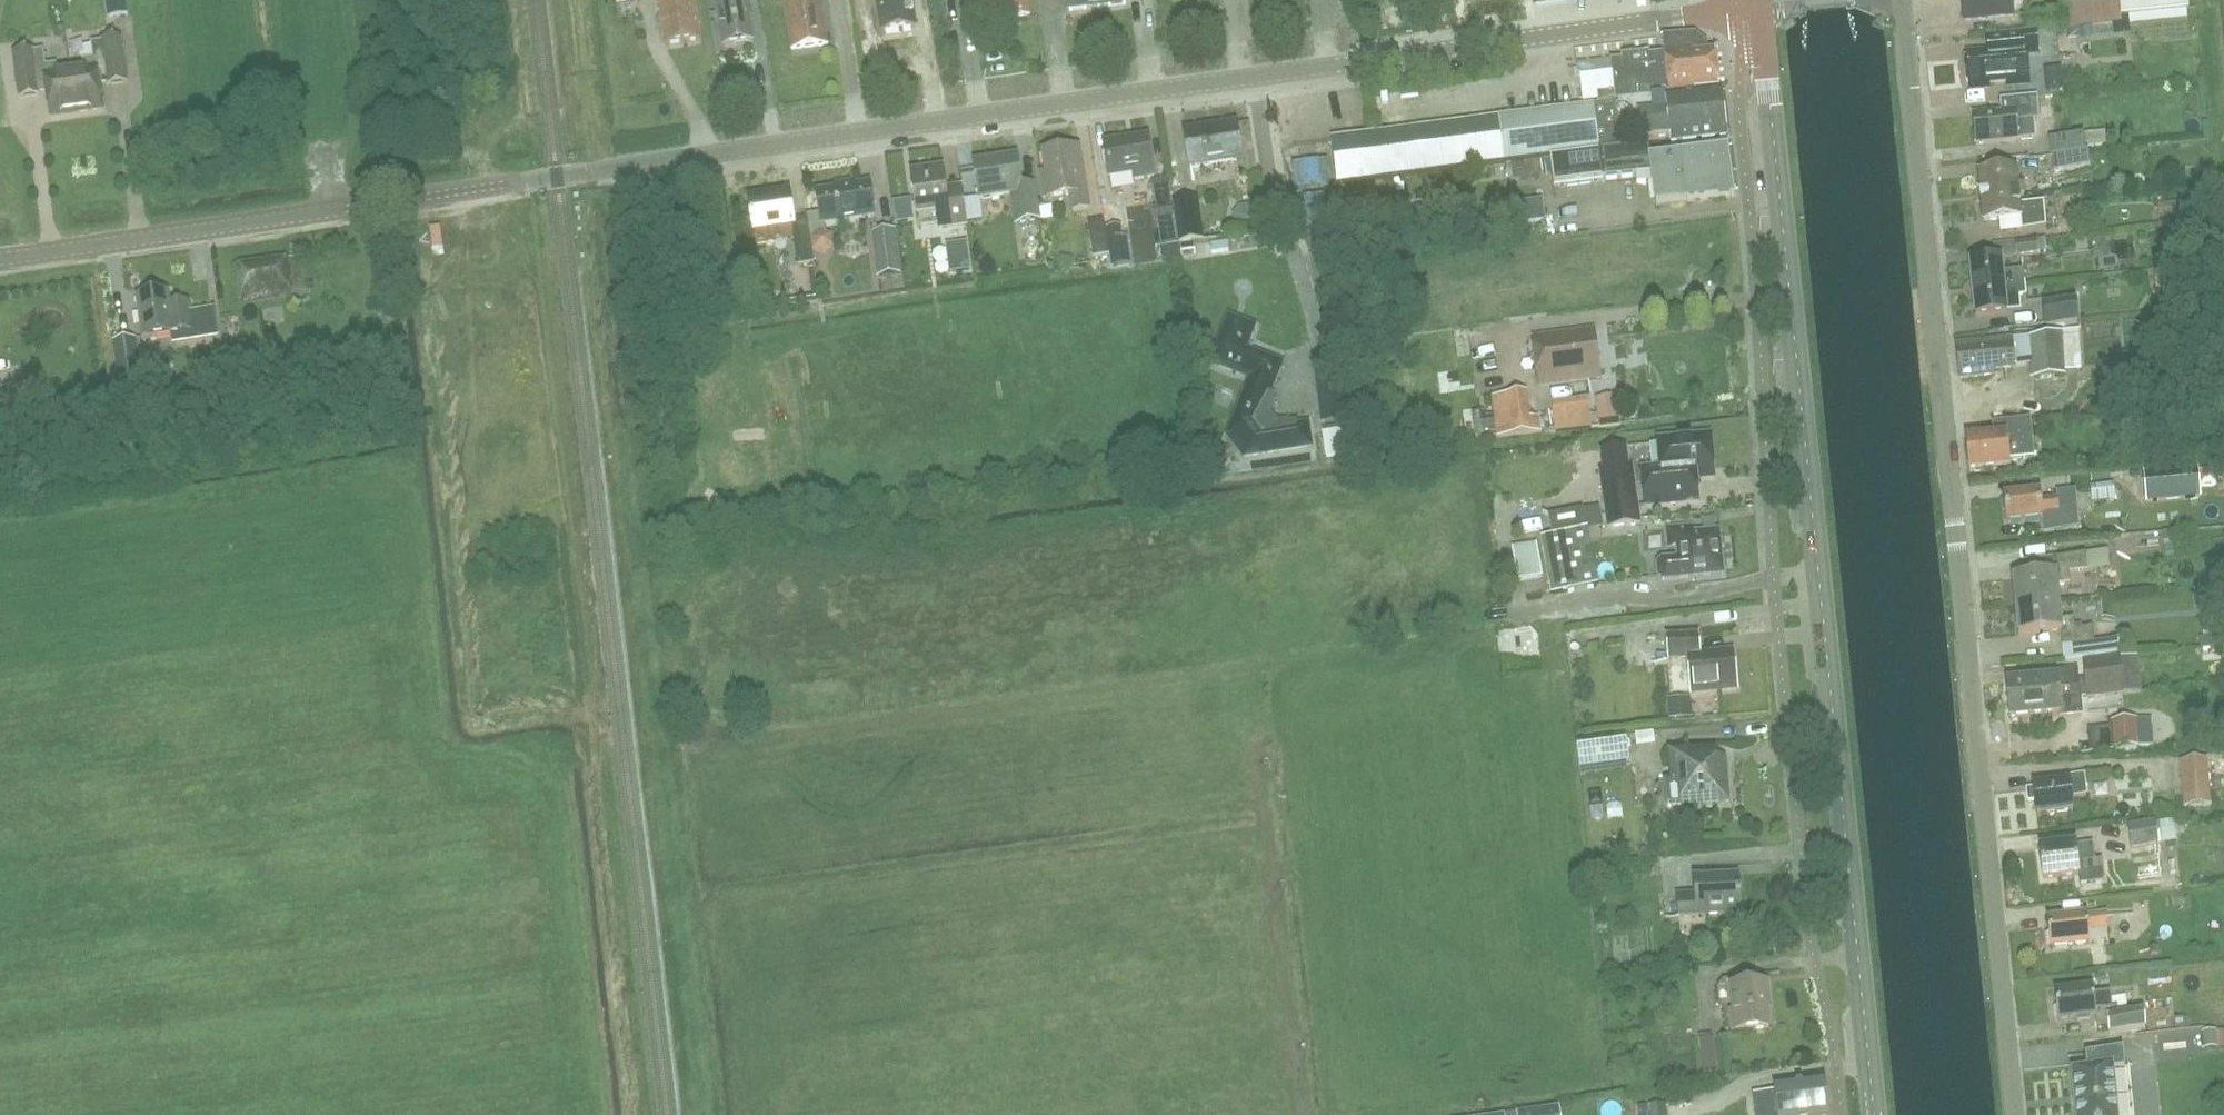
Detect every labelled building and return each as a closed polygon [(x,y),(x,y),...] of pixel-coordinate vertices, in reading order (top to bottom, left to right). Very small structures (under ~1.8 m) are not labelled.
[(117,13),(129,12),(128,0),(116,0),(117,13)] [(700,40),(694,0),(657,0),(664,46),(700,40)] [(723,47),(752,42),(745,0),(716,0),(723,47)] [(791,50),(827,45),(821,0),(784,0),(791,50)] [(915,28),(911,0),(876,0),(881,32),(915,28)] [(972,7),(991,5),(993,20),(1028,16),(1026,0),(971,0),(972,7)] [(1067,11),(1097,8),(1096,0),(1065,0),(1067,11)] [(1969,26),(2018,21),(2015,0),(1966,0),(1969,26)] [(2188,0),(2091,0),(2062,3),(2064,27),(2086,25),(2121,21),(2120,17),(2189,9),(2188,0)] [(2121,21),(2086,25),(2088,41),(2122,38),(2121,21)] [(102,109),(99,86),(126,82),(119,38),(101,40),(101,42),(90,43),(93,59),(82,60),(83,69),(71,71),(77,113),(102,109)] [(1990,55),(1969,57),(1972,95),(2034,89),(2030,51),(2016,53),(2015,39),(1989,42),(1990,55)] [(20,97),(47,93),(50,117),(77,113),(71,71),(57,73),(56,64),(45,66),(43,50),(32,52),(32,50),(13,53),(20,97)] [(1612,80),(1614,97),(1615,99),(1694,91),(1693,89),(1719,86),(1715,50),(1690,53),(1690,51),(1648,55),(1648,54),(1621,57),(1622,58),(1610,60),(1612,80)] [(1582,101),(1614,97),(1612,80),(1610,60),(1577,64),(1582,101)] [(1670,143),(1725,136),(1719,89),(1665,97),(1665,96),(1614,103),(1499,118),(1499,119),(1331,141),(1337,184),(1505,162),(1598,150),(1599,152),(1620,149),(1616,120),(1637,119),(1640,141),(1670,137),(1670,143)] [(2009,115),(1973,119),(1975,148),(2018,144),(2016,125),(2039,123),(2038,119),(2052,118),(2049,95),(2036,97),(2036,99),(2008,102),(2009,115)] [(1382,129),(1402,126),(1400,115),(1380,118),(1382,129)] [(342,120),(331,121),(333,142),(344,141),(342,120)] [(1235,126),(1235,124),(1184,132),(1190,168),(1236,160),(1239,182),(1257,179),(1248,124),(1235,126)] [(2050,156),(2085,153),(2083,136),(2048,140),(2050,156)] [(1133,181),(1153,177),(1147,138),(1103,145),(1108,177),(1131,174),(1133,181)] [(1553,186),(1602,180),(1650,173),(1655,207),(1733,197),(1727,149),(1650,159),(1648,146),(1550,159),(1553,186)] [(1072,211),(1088,209),(1078,148),(1043,154),(1050,197),(1070,194),(1072,211)] [(2052,173),(2088,171),(2087,155),(2051,157),(2052,173)] [(1039,220),(1038,210),(1034,184),(1021,186),(1016,158),(973,164),(978,199),(1010,194),(1014,224),(1039,220)] [(1545,174),(1543,159),(1507,163),(1509,181),(1525,179),(1525,176),(1545,174)] [(1303,189),(1314,188),(1313,167),(1303,168),(1303,189)] [(965,225),(964,216),(961,195),(946,197),(942,169),(911,173),(917,216),(937,214),(939,228),(965,225)] [(2013,199),(2019,199),(2019,196),(2024,196),(2022,184),(2018,185),(2016,169),(1978,173),(1981,203),(1994,202),(1994,196),(2011,193),(2013,199)] [(1178,246),(1172,208),(1168,180),(1151,182),(1155,211),(1150,212),(1156,249),(1178,246)] [(821,225),(873,217),(867,185),(853,187),(853,182),(844,183),(845,188),(816,193),(821,225)] [(748,199),(753,231),(755,245),(793,239),(796,266),(813,264),(806,219),(793,221),(788,193),(748,199)] [(1994,202),(1981,203),(1983,222),(2020,217),(2021,231),(2046,228),(2043,202),(2020,204),(2019,199),(2013,199),(2011,193),(1994,196),(1994,202)] [(1178,243),(1203,239),(1197,198),(1172,202),(1178,243)] [(1547,200),(1522,203),(1525,225),(1550,221),(1547,200)] [(2177,218),(2175,203),(2156,206),(2158,220),(2177,218)] [(1103,223),(1088,225),(1093,258),(1108,256),(1103,223)] [(2214,225),(2203,226),(2206,249),(2216,247),(2214,225)] [(876,278),(889,276),(891,289),(901,288),(899,275),(900,274),(894,230),(870,234),(876,278)] [(2015,242),(2016,256),(2046,252),(2045,239),(2015,242)] [(969,273),(966,246),(949,248),(952,275),(969,273)] [(305,256),(290,259),(233,267),(238,306),(310,294),(305,256)] [(2002,273),(2001,259),(1969,262),(1972,289),(2024,284),(2023,273),(2015,274),(2014,271),(2002,273)] [(2024,284),(1972,289),(1975,317),(2007,314),(2005,300),(2017,298),(2017,296),(2026,295),(2024,284)] [(169,305),(167,292),(138,296),(144,338),(192,331),(188,302),(169,305)] [(2044,305),(2046,325),(2078,322),(2076,302),(2044,305)] [(1229,318),(1212,363),(1252,378),(1228,437),(1243,456),(1309,446),(1306,426),(1296,427),(1295,422),(1276,422),(1270,413),(1273,395),(1268,393),(1279,364),(1243,350),(1252,327),(1229,318)] [(1538,386),(1600,378),(1594,329),(1532,338),(1538,386)] [(2063,377),(2062,371),(2083,369),(2079,331),(2058,332),(2059,335),(1959,345),(1959,350),(1956,351),(1958,374),(1967,373),(1968,378),(1994,375),(1993,370),(2030,366),(2032,380),(2063,377)] [(118,382),(141,379),(135,339),(112,342),(118,382)] [(1495,438),(1530,434),(1541,432),(1539,417),(1528,419),(1525,393),(1491,397),(1495,438)] [(1598,400),(1604,423),(1622,418),(1616,395),(1598,400)] [(1591,398),(1554,404),(1559,435),(1596,428),(1591,398)] [(2008,460),(2033,458),(2029,420),(2004,422),(2005,435),(1965,439),(1968,472),(2009,469),(2008,460)] [(1353,453),(1348,424),(1322,429),(1327,458),(1353,453)] [(1696,479),(1713,477),(1709,436),(1658,441),(1660,468),(1641,470),(1645,506),(1697,501),(1696,486),(1696,479)] [(1595,446),(1601,487),(1607,529),(1640,524),(1628,441),(1595,446)] [(2143,470),(2146,502),(2200,497),(2197,465),(2143,470)] [(2118,504),(2118,487),(2095,487),(2094,503),(2118,504)] [(2042,516),(2057,515),(2055,501),(2039,502),(2038,494),(2005,498),(2007,525),(2042,522),(2042,516)] [(1547,516),(1551,536),(1586,530),(1582,510),(1547,516)] [(1661,561),(1657,565),(1658,577),(1663,580),(1723,575),(1718,531),(1692,534),(1692,526),(1666,528),(1668,547),(1676,546),(1677,559),(1661,561)] [(1599,590),(1588,530),(1586,530),(1551,536),(1539,538),(1551,597),(1568,594),(1569,596),(1599,590)] [(1542,576),(1536,543),(1513,547),(1518,580),(1542,576)] [(2014,609),(2056,605),(2054,588),(2068,587),(2067,578),(2085,576),(2084,558),(2049,561),(2050,577),(2012,581),(2014,609)] [(2212,609),(2223,608),(2223,586),(2210,587),(2212,609)] [(2059,650),(2091,647),(2090,630),(2069,632),(2068,621),(2058,622),(2056,605),(2014,609),(2017,638),(2058,634),(2059,650)] [(1691,694),(1736,689),(1732,652),(1699,656),(1697,635),(1666,638),(1668,660),(1687,658),(1691,694)] [(2124,692),(2146,691),(2146,660),(2124,660),(2124,692)] [(2004,685),(2007,707),(2027,706),(2027,693),(2053,690),(2053,689),(2075,687),(2075,683),(2119,679),(2117,665),(2075,669),(2075,671),(2053,673),(2054,679),(2004,685)] [(2049,718),(2051,718),(2059,717),(2082,715),(2081,701),(2120,697),(2119,679),(2075,683),(2075,687),(2053,689),(2053,690),(2027,693),(2027,706),(2007,707),(2009,722),(2030,720),(2031,728),(2034,730),(2047,729),(2050,726),(2049,718)] [(1692,718),(1690,698),(1667,700),(1669,720),(1692,718)] [(2152,719),(2135,721),(2112,722),(2114,749),(2154,746),(2152,719)] [(1625,736),(1576,742),(1579,767),(1629,761),(1625,736)] [(1665,806),(1682,805),(1725,801),(1723,760),(1714,761),(1713,750),(1670,754),(1673,786),(1663,786),(1665,806)] [(2211,807),(2207,760),(2179,762),(2183,809),(2211,807)] [(2071,799),(2085,798),(2083,777),(2066,779),(2066,784),(2033,787),(2033,789),(2026,790),(2027,802),(2034,802),(2036,816),(2072,812),(2071,799)] [(2130,849),(2157,846),(2154,823),(2127,825),(2130,849)] [(2077,864),(2093,862),(2091,846),(2075,848),(2075,846),(2039,850),(2042,880),(2078,876),(2077,864)] [(1679,918),(1741,913),(1737,876),(1693,880),(1694,894),(1677,896),(1679,918)] [(2088,932),(2108,930),(2107,915),(2087,917),(2087,916),(2048,920),(2050,948),(2089,945),(2088,932)] [(1765,1000),(1768,1000),(1767,983),(1731,988),(1733,1012),(1730,1013),(1732,1033),(1768,1029),(1765,1000)] [(2094,1011),(2111,1009),(2110,993),(2092,995),(2092,988),(2054,992),(2057,1021),(2076,1019),(2076,1022),(2089,1021),(2088,1018),(2095,1017),(2094,1011)] [(2143,1011),(2107,1015),(2109,1035),(2145,1031),(2143,1011)] [(2217,1048),(2216,1032),(2216,1031),(2201,1033),(2203,1050),(2217,1048)] [(2174,1050),(2201,1049),(2200,1032),(2173,1034),(2174,1050)] [(1703,1073),(1717,1071),(1713,1035),(1699,1037),(1703,1073)] [(2072,1070),(2070,1071),(2072,1093),(2112,1089),(2111,1071),(2123,1070),(2121,1051),(2085,1055),(2086,1070),(2073,1071),(2072,1070)] [(1823,1078),(1773,1085),(1774,1091),(1758,1093),(1760,1110),(1776,1107),(1777,1114),(1827,1114),(1823,1078)] [(2072,1093),(2074,1114),(2115,1114),(2112,1089),(2072,1093)] [(1669,1102),(1655,1105),(1657,1114),(1672,1114),(1669,1102)]
